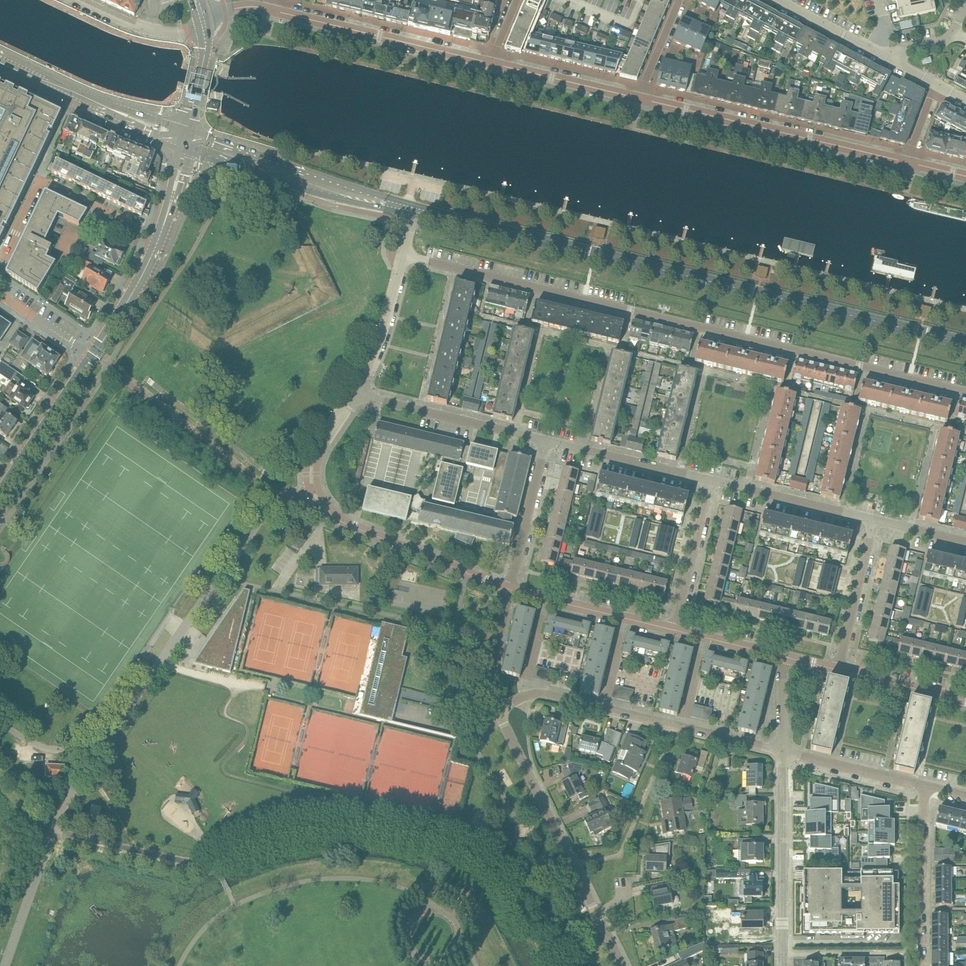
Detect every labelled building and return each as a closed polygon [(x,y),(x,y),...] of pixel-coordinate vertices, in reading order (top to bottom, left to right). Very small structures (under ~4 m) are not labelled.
[(106,2),(120,9),(124,0),(107,0),(106,2)] [(120,9),(134,15),(141,0),(124,0),(120,9)] [(326,3),(332,4),(331,7),(338,8),(340,0),(327,0),(326,3)] [(338,8),(362,14),(365,0),(340,0),(338,8)] [(362,14),(373,17),(377,0),(365,0),(362,14)] [(373,17),(384,19),(388,3),(389,0),(377,0),(373,17)] [(384,19),(408,25),(412,8),(407,7),(409,0),(395,0),(394,4),(388,3),(384,19)] [(476,13),(475,19),(492,23),(496,4),(479,0),(479,1),(478,5),(482,6),(481,10),(477,9),(476,13)] [(521,52),(522,50),(525,42),(528,43),(530,44),(531,41),(530,41),(532,34),(529,33),(543,0),(525,0),(505,48),(521,52)] [(650,4),(666,10),(671,0),(652,0),(651,3),(650,4)] [(721,0),(710,0),(707,7),(715,11),(721,0)] [(721,5),(730,10),(724,20),(728,22),(740,0),(724,0),(721,5)] [(754,2),(750,0),(740,0),(728,22),(732,24),(738,14),(746,18),(754,2)] [(893,1),(896,0),(900,18),(935,10),(933,0),(893,0),(893,1)] [(661,22),(666,10),(650,4),(651,3),(645,1),(643,4),(649,6),(646,15),(645,15),(661,22)] [(754,2),(746,18),(754,23),(749,33),(747,36),(751,38),(753,35),(755,30),(767,9),(765,8),(761,6),(759,5),(754,2)] [(412,8),(408,25),(409,25),(414,26),(430,30),(435,11),(436,8),(419,4),(419,7),(413,6),(412,8)] [(454,16),(451,32),(454,33),(454,36),(470,40),(472,32),(475,19),(476,13),(472,11),(456,8),(454,16)] [(753,35),(751,38),(755,40),(762,27),(764,28),(770,32),(779,15),(774,13),(772,12),(771,11),(769,10),(768,9),(767,9),(755,30),(753,35)] [(435,11),(430,30),(450,35),(451,32),(454,16),(435,11)] [(640,27),(656,34),(661,22),(645,15),(646,15),(640,12),(638,16),(644,18),(641,26),(640,27)] [(779,15),(770,32),(779,36),(772,49),(776,51),(791,22),(779,15)] [(683,17),(678,29),(688,33),(693,21),(683,17)] [(475,19),(472,32),(482,34),(481,37),(486,38),(487,36),(489,36),(491,27),(492,23),(475,19)] [(693,21),(688,33),(697,37),(702,25),(693,21)] [(791,22),(776,51),(780,53),(787,40),(795,45),(804,28),(791,22)] [(899,23),(892,25),(893,31),(893,32),(900,30),(899,26),(899,23)] [(640,27),(641,26),(635,24),(634,27),(639,30),(636,38),(652,45),(656,34),(640,27)] [(702,25),(697,37),(706,41),(711,29),(702,25)] [(801,63),(804,57),(816,35),(804,28),(795,45),(803,49),(797,60),(801,63)] [(678,29),(673,41),(682,45),(688,33),(678,29)] [(528,43),(525,51),(538,54),(543,34),(535,32),(534,34),(532,34),(530,41),(531,41),(530,44),(528,43)] [(688,33),(682,45),(692,49),(697,37),(688,33)] [(543,34),(538,54),(550,57),(554,37),(543,34)] [(816,35),(804,57),(815,62),(818,57),(820,58),(828,42),(816,35)] [(726,36),(724,41),(731,45),(734,40),(731,39),(726,36)] [(550,57),(561,60),(565,39),(554,37),(550,57)] [(697,37),(692,49),(701,53),(706,41),(697,37)] [(636,38),(631,50),(647,57),(652,45),(636,38)] [(561,60),(572,62),(577,42),(565,39),(561,60)] [(718,50),(719,45),(709,41),(708,46),(718,50)] [(734,41),(732,45),(745,50),(746,50),(747,46),(734,41)] [(588,45),(577,42),(572,62),(583,65),(588,45)] [(825,68),(829,70),(841,48),(828,42),(820,58),(828,62),(825,68)] [(583,65),(594,68),(599,47),(588,45),(583,65)] [(719,45),(718,50),(717,53),(717,56),(719,56),(728,52),(732,54),(732,51),(719,45)] [(609,50),(599,47),(594,68),(605,70),(610,50),(609,50)] [(610,50),(605,70),(615,73),(618,67),(621,60),(623,55),(625,51),(610,48),(609,50),(610,50)] [(836,66),(844,71),(853,55),(841,48),(829,70),(833,72),(836,66)] [(642,68),(647,57),(631,50),(628,57),(623,55),(621,60),(642,68)] [(697,76),(693,94),(698,95),(707,97),(715,64),(717,56),(717,53),(713,52),(707,71),(709,72),(707,78),(697,76)] [(850,81),(854,83),(865,61),(853,55),(844,71),(853,75),(850,81)] [(663,59),(660,72),(669,74),(672,62),(665,60),(663,59)] [(642,68),(621,60),(618,67),(622,69),(621,74),(620,76),(637,80),(642,68)] [(861,79),(869,84),(877,68),(865,61),(854,83),(858,85),(861,79)] [(672,62),(669,74),(679,77),(682,64),(672,62)] [(725,82),(720,100),(725,101),(725,102),(734,104),(740,80),(742,68),(743,64),(736,62),(734,71),(732,72),(728,71),(725,82)] [(682,64),(679,77),(689,79),(690,73),(692,67),(682,64)] [(719,65),(715,64),(707,97),(716,100),(716,99),(720,100),(725,82),(716,80),(719,65)] [(742,68),(740,80),(734,104),(743,106),(747,107),(751,89),(753,83),(744,81),(745,75),(747,75),(749,69),(742,68)] [(890,74),(877,68),(869,84),(877,88),(875,94),(879,96),(890,74)] [(660,72),(657,85),(666,87),(669,74),(660,72)] [(669,74),(666,87),(676,89),(679,77),(669,74)] [(751,89),(747,107),(751,108),(761,110),(769,76),(763,74),(761,85),(762,85),(760,91),(751,89)] [(773,77),(769,76),(761,110),(770,112),(774,113),(778,95),(769,93),(773,77)] [(892,76),(886,91),(896,96),(900,90),(901,91),(900,95),(905,97),(904,100),(919,105),(922,98),(924,92),(918,89),(909,85),(902,81),(901,81),(892,76)] [(958,77),(956,76),(953,81),(955,82),(965,88),(965,79),(965,81),(958,77)] [(679,77),(676,89),(686,92),(689,79),(679,77)] [(778,95),(774,113),(778,114),(787,117),(793,92),(796,81),(789,79),(786,91),(789,91),(787,97),(778,95)] [(793,92),(787,117),(796,119),(797,118),(801,119),(805,102),(796,99),(800,83),(800,82),(796,81),(793,92)] [(42,157),(45,149),(62,114),(47,107),(36,101),(0,84),(0,115),(6,117),(0,129),(0,244),(42,157)] [(821,92),(814,123),(823,125),(828,126),(832,108),(833,101),(827,100),(829,92),(826,91),(822,90),(821,92)] [(805,102),(801,119),(805,120),(805,121),(814,123),(821,92),(816,91),(815,98),(807,96),(805,102)] [(847,105),(841,129),(850,132),(850,131),(854,132),(858,114),(862,99),(849,94),(848,100),(847,105)] [(858,114),(854,132),(866,135),(872,109),(874,102),(862,99),(858,114)] [(892,106),(891,110),(914,119),(919,105),(904,100),(900,109),(892,106)] [(208,108),(211,109),(217,110),(218,105),(209,102),(208,108)] [(841,110),(832,108),(828,126),(832,127),(841,129),(847,105),(842,104),(841,110)] [(947,123),(951,126),(959,111),(945,104),(941,105),(935,117),(941,120),(940,122),(946,125),(947,123)] [(914,119),(891,110),(889,114),(895,116),(892,125),(910,132),(914,119)] [(959,111),(951,126),(957,129),(956,130),(962,133),(963,132),(965,133),(965,115),(959,111)] [(68,154),(83,124),(80,123),(80,122),(81,121),(75,118),(74,120),(70,118),(63,132),(68,134),(60,151),(68,154)] [(76,154),(83,158),(96,130),(83,124),(75,142),(77,143),(78,140),(81,142),(76,154)] [(882,133),(880,138),(888,140),(888,141),(905,145),(910,132),(892,125),(892,126),(890,125),(882,129),(883,131),(882,133)] [(104,144),(108,135),(96,130),(83,158),(91,161),(97,148),(96,147),(98,142),(104,144)] [(929,133),(926,147),(928,150),(946,154),(950,138),(951,133),(948,131),(944,130),(943,134),(938,133),(937,135),(929,133)] [(108,135),(104,144),(95,166),(108,172),(108,169),(119,140),(108,135)] [(950,138),(946,154),(964,159),(965,152),(965,142),(950,138)] [(157,155),(156,154),(119,140),(108,169),(128,177),(129,178),(129,176),(134,162),(159,170),(160,161),(160,160),(160,159),(160,158),(159,157),(158,156),(158,155),(157,155)] [(72,168),(57,160),(52,172),(67,179),(72,168)] [(134,162),(129,176),(149,183),(151,176),(157,178),(159,170),(134,162)] [(87,175),(72,168),(67,179),(82,186),(87,175)] [(96,194),(102,182),(87,175),(82,186),(96,194)] [(96,194),(111,201),(117,189),(102,182),(96,194)] [(128,203),(126,208),(142,215),(143,213),(144,209),(145,209),(147,204),(142,201),(138,199),(142,191),(136,188),(132,196),(130,200),(128,203)] [(126,208),(132,196),(117,189),(111,201),(126,208)] [(6,273),(24,284),(38,293),(56,263),(47,259),(52,248),(44,244),(58,215),(79,225),(88,211),(45,191),(6,273)] [(112,233),(113,234),(117,225),(98,217),(93,224),(106,230),(99,247),(101,248),(98,254),(91,251),(88,258),(102,265),(105,259),(114,263),(114,265),(115,263),(118,264),(125,249),(124,250),(108,243),(112,233)] [(593,237),(593,238),(594,238),(603,240),(604,240),(604,239),(606,229),(595,227),(593,236),(593,237)] [(784,239),(782,250),(813,258),(815,247),(784,239)] [(76,254),(72,261),(80,265),(80,264),(87,267),(89,268),(87,272),(84,276),(82,280),(87,282),(87,284),(90,286),(92,285),(102,291),(103,291),(104,292),(108,285),(107,284),(109,279),(103,276),(104,274),(96,269),(99,264),(94,262),(84,257),(77,254),(76,253),(76,254)] [(875,254),(871,272),(914,282),(918,265),(875,254)] [(755,276),(756,276),(756,277),(765,279),(766,279),(766,278),(769,268),(758,266),(755,276)] [(65,273),(63,276),(76,284),(78,281),(65,273)] [(72,290),(76,284),(63,276),(49,299),(55,302),(61,292),(70,297),(66,304),(88,318),(92,311),(91,310),(95,303),(75,291),(74,291),(72,290)] [(475,288),(456,283),(453,295),(452,295),(451,300),(452,301),(449,313),(468,317),(475,288)] [(485,304),(495,306),(499,287),(489,285),(485,304)] [(499,287),(495,306),(505,309),(510,290),(499,287)] [(505,309),(515,311),(520,292),(510,290),(505,309)] [(530,295),(520,292),(515,311),(525,314),(530,295)] [(551,306),(536,303),(531,322),(544,325),(543,326),(546,326),(551,306)] [(919,315),(919,316),(928,318),(929,318),(930,313),(932,308),(921,305),(919,315)] [(561,329),(563,319),(565,310),(551,306),(546,326),(549,327),(549,326),(561,329)] [(580,313),(565,310),(563,319),(561,329),(573,332),(573,333),(575,333),(580,313)] [(468,317),(449,313),(446,325),(445,324),(444,330),(445,330),(442,342),(461,346),(468,317)] [(590,336),(592,326),(595,317),(580,313),(575,333),(578,334),(578,333),(590,336)] [(602,340),(605,340),(609,320),(595,317),(592,326),(590,336),(602,339),(602,340)] [(9,326),(3,322),(4,320),(0,318),(0,339),(9,326)] [(607,340),(620,343),(624,324),(609,320),(605,340),(607,341),(607,340)] [(633,320),(631,326),(628,338),(639,341),(643,322),(633,320)] [(636,350),(636,351),(639,352),(639,351),(641,341),(649,343),(653,324),(643,322),(639,341),(636,350)] [(649,343),(659,346),(663,327),(653,324),(649,343)] [(659,346),(669,348),(673,329),(663,327),(659,346)] [(530,345),(533,333),(514,328),(507,358),(526,362),(529,350),(530,350),(531,345),(530,345)] [(669,348),(679,350),(684,332),(673,329),(669,348)] [(0,357),(0,360),(20,374),(28,363),(30,364),(48,376),(49,373),(51,373),(53,370),(53,368),(60,358),(32,340),(32,341),(28,339),(17,331),(9,343),(0,357)] [(679,350),(689,353),(694,334),(684,332),(679,350)] [(706,344),(699,342),(695,361),(707,364),(707,365),(712,367),(712,366),(724,369),(729,350),(723,348),(724,345),(718,344),(717,347),(712,345),(712,342),(707,341),(706,344)] [(461,346),(442,342),(439,354),(438,354),(437,359),(438,359),(435,371),(454,376),(461,346)] [(742,373),(754,376),(758,357),(752,355),(753,352),(747,351),(746,354),(741,352),(742,350),(736,348),(735,351),(729,350),(724,369),(736,372),(741,374),(742,373)] [(625,386),(632,357),(613,352),(610,364),(609,364),(608,369),(606,381),(625,386)] [(771,380),(783,383),(788,364),(781,362),(782,359),(776,358),(775,361),(770,360),(771,357),(765,355),(764,358),(758,357),(754,376),(766,379),(765,379),(771,381),(771,380)] [(472,360),(465,358),(464,365),(471,366),(472,360)] [(526,362),(507,358),(500,387),(519,391),(522,379),(523,379),(524,374),(523,374),(526,362)] [(792,378),(802,380),(806,362),(796,359),(792,378)] [(0,372),(0,373),(12,382),(12,383),(4,394),(12,399),(11,399),(11,400),(11,401),(11,402),(12,402),(12,403),(13,403),(13,404),(14,404),(15,404),(16,404),(17,404),(17,403),(26,409),(26,407),(27,408),(29,408),(31,405),(30,403),(34,395),(21,386),(24,381),(25,381),(26,379),(1,362),(0,364),(0,372)] [(802,380),(812,383),(817,364),(806,362),(802,380)] [(812,383),(822,385),(827,367),(817,364),(812,383)] [(827,386),(833,388),(837,369),(827,367),(822,385),(821,391),(820,395),(826,397),(827,393),(826,392),(827,386)] [(678,368),(671,397),(690,402),(693,390),(694,390),(695,385),(694,384),(697,372),(678,368)] [(833,388),(843,390),(847,372),(837,369),(833,388)] [(454,376),(435,371),(432,383),(431,383),(430,388),(431,388),(428,400),(447,405),(454,376)] [(858,374),(847,372),(843,390),(853,393),(858,374)] [(869,384),(863,382),(861,392),(858,401),(871,404),(871,405),(876,406),(876,405),(888,408),(890,399),(893,389),(886,388),(887,385),(881,383),(881,386),(875,385),(876,382),(870,380),(869,384)] [(601,398),(598,411),(618,415),(625,386),(606,381),(603,393),(602,393),(600,398),(601,398)] [(519,391),(500,387),(493,416),(512,421),(515,408),(516,409),(517,404),(516,403),(519,391)] [(905,412),(917,415),(920,406),(922,396),(916,395),(916,392),(910,390),(910,393),(905,392),(905,389),(899,388),(899,391),(893,389),(890,399),(888,408),(900,411),(900,412),(905,413),(905,412)] [(796,395),(783,392),(777,391),(774,403),(773,403),(772,408),(772,409),(770,420),(789,425),(796,395)] [(934,419),(947,422),(951,403),(945,402),(946,399),(940,397),(939,400),(934,399),(934,396),(929,395),(928,398),(922,396),(920,406),(917,415),(929,418),(929,419),(934,420),(934,419)] [(465,397),(462,409),(469,410),(471,399),(466,398),(465,397)] [(671,397),(664,426),(683,431),(686,419),(687,419),(688,414),(687,414),(690,402),(671,397)] [(795,477),(813,400),(807,398),(788,475),(792,476),(795,477)] [(965,420),(965,418),(965,400),(960,399),(955,417),(965,420)] [(481,401),(478,401),(474,400),(471,411),(478,413),(481,401)] [(804,475),(822,402),(815,400),(798,473),(804,475)] [(824,402),(806,479),(808,480),(812,481),(830,404),(824,402)] [(0,417),(0,433),(6,438),(17,422),(6,414),(9,410),(0,404),(0,416),(0,417)] [(842,406),(834,436),(854,440),(856,429),(857,429),(858,424),(858,423),(861,411),(842,406)] [(610,444),(618,415),(598,411),(596,422),(595,422),(593,427),(594,428),(591,440),(610,444)] [(765,438),(762,449),(781,454),(789,425),(770,420),(767,432),(766,432),(764,438),(765,438)] [(443,457),(432,501),(449,505),(450,504),(456,506),(466,465),(493,472),(498,451),(464,443),(378,422),(374,441),(443,457)] [(680,443),(683,431),(664,426),(657,456),(676,460),(679,448),(680,448),(681,443),(680,443)] [(959,435),(947,432),(940,430),(937,443),(936,442),(935,448),(936,448),(933,460),(952,464),(959,435)] [(834,436),(827,465),(846,470),(849,458),(850,458),(851,453),(854,440),(834,436)] [(626,448),(625,448),(633,450),(634,450),(637,439),(635,439),(631,438),(628,437),(626,448)] [(637,439),(634,450),(635,451),(641,452),(642,452),(644,441),(642,440),(638,439),(637,439)] [(758,467),(755,479),(774,484),(781,454),(762,449),(759,462),(759,461),(757,467),(758,467)] [(499,515),(497,523),(509,526),(512,517),(516,518),(531,459),(509,454),(500,452),(489,498),(498,500),(495,513),(499,515)] [(965,483),(965,455),(952,515),(956,516),(956,515),(958,516),(965,483)] [(929,477),(926,489),(945,493),(952,464),(933,460),(930,472),(929,472),(928,477),(929,477)] [(827,465),(820,495),(839,500),(842,487),(843,487),(844,482),(846,470),(827,465)] [(564,467),(561,479),(575,482),(578,471),(564,467)] [(612,479),(600,476),(596,494),(625,501),(629,483),(618,480),(618,478),(613,477),(612,479)] [(792,476),(789,488),(797,489),(800,478),(795,477),(792,476)] [(800,478),(797,489),(805,491),(808,480),(806,479),(800,478)] [(573,494),(575,482),(561,479),(558,491),(573,494)] [(625,501),(654,508),(659,490),(647,487),(647,485),(642,484),(642,486),(629,483),(625,501)] [(407,519),(409,509),(412,498),(375,489),(368,488),(363,511),(406,521),(407,519)] [(938,523),(945,493),(926,489),(923,501),(922,501),(921,506),(922,506),(919,519),(938,523)] [(654,508),(684,516),(688,497),(676,494),(676,492),(671,491),(671,493),(659,490),(654,508)] [(558,491),(555,502),(570,506),(573,494),(558,491)] [(421,512),(418,522),(418,524),(438,529),(458,534),(456,538),(471,545),(474,538),(509,546),(514,527),(509,526),(497,523),(448,511),(449,505),(432,501),(422,499),(419,495),(414,499),(412,498),(409,509),(421,512)] [(555,502),(552,514),(567,518),(570,506),(555,502)] [(727,507),(724,518),(739,522),(742,510),(727,507)] [(552,514),(549,526),(564,529),(567,518),(552,514)] [(776,518),(764,515),(759,535),(788,542),(793,522),(782,520),(782,518),(777,517),(776,518)] [(956,516),(953,527),(961,529),(964,517),(958,516),(956,515),(956,516)] [(724,518),(722,530),(736,534),(739,522),(724,518)] [(793,522),(788,542),(818,549),(822,529),(811,527),(811,525),(806,524),(805,525),(793,522)] [(659,525),(657,534),(674,539),(676,530),(659,525)] [(549,526),(547,538),(561,541),(564,529),(549,526)] [(818,549),(847,556),(852,536),(840,533),(840,532),(835,531),(834,532),(822,529),(818,549)] [(722,530),(719,542),(733,545),(736,534),(722,530)] [(657,534),(655,543),(672,547),(674,539),(657,534)] [(299,536),(293,546),(299,550),(306,541),(305,540),(300,537),(299,536)] [(547,538),(544,549),(558,553),(561,541),(547,538)] [(719,542),(716,554),(730,557),(733,545),(719,542)] [(655,543),(653,552),(670,556),(672,547),(655,543)] [(614,546),(613,552),(624,555),(626,549),(614,546)] [(903,561),(906,549),(891,546),(888,558),(903,561)] [(573,561),(557,558),(558,553),(544,549),(541,561),(556,564),(572,567),(573,561)] [(626,549),(624,555),(636,558),(638,552),(626,549)] [(638,552),(636,558),(648,561),(649,555),(638,552)] [(716,554),(713,565),(728,569),(730,557),(716,554)] [(649,555),(648,561),(659,564),(661,559),(649,555)] [(923,574),(952,581),(957,562),(945,559),(946,557),(940,556),(940,558),(928,555),(923,574)] [(885,570),(900,573),(903,561),(888,558),(885,570)] [(574,559),(573,561),(572,567),(570,574),(582,576),(586,562),(574,559)] [(582,576),(594,579),(597,565),(586,562),(582,576)] [(965,585),(965,564),(957,562),(952,581),(965,585)] [(912,576),(918,578),(921,566),(915,564),(912,576)] [(609,567),(597,565),(594,579),(605,582),(609,567)] [(713,565),(710,577),(725,581),(728,569),(713,565)] [(823,565),(821,573),(838,578),(840,569),(823,565)] [(605,582),(617,585),(621,570),(609,567),(605,582)] [(357,585),(357,568),(320,568),(320,585),(357,585)] [(632,573),(621,570),(617,585),(629,588),(632,573)] [(882,581),(897,585),(900,573),(885,570),(882,581)] [(645,572),(644,576),(641,591),(652,593),(656,579),(650,577),(651,574),(645,572)] [(629,588),(641,591),(644,576),(632,573),(629,588)] [(821,573),(819,582),(836,586),(838,578),(821,573)] [(909,588),(915,589),(918,578),(912,576),(909,588)] [(710,577),(707,589),(722,592),(725,581),(710,577)] [(668,582),(656,579),(652,593),(664,596),(668,582)] [(880,593),(894,596),(897,585),(882,581),(880,593)] [(819,582),(816,591),(834,595),(836,586),(819,582)] [(218,631),(201,656),(209,661),(207,667),(230,672),(231,672),(231,671),(247,606),(249,595),(250,591),(244,589),(238,597),(216,630),(218,631)] [(719,604),(719,603),(735,607),(737,601),(721,597),(722,592),(707,589),(705,601),(719,604)] [(877,605),(891,608),(894,596),(880,593),(877,605)] [(737,601),(735,607),(734,613),(746,616),(749,601),(737,599),(737,601)] [(746,616),(758,619),(761,604),(749,601),(746,616)] [(758,619),(769,621),(773,607),(761,604),(758,619)] [(874,616),(889,620),(891,608),(877,605),(874,616)] [(769,621),(781,624),(784,610),(773,607),(769,621)] [(530,635),(535,613),(517,609),(512,630),(530,635)] [(781,624),(793,627),(796,613),(784,610),(781,624)] [(793,627),(804,630),(808,615),(796,613),(793,627)] [(566,620),(562,619),(556,618),(556,616),(548,614),(548,616),(547,620),(546,624),(544,634),(551,636),(552,634),(556,635),(558,635),(575,639),(579,640),(580,635),(588,636),(589,631),(595,633),(596,628),(590,626),(591,624),(583,622),(582,624),(576,623),(572,622),(566,620)] [(804,630),(816,633),(819,618),(808,615),(804,630)] [(871,628),(886,631),(889,620),(874,616),(871,628)] [(828,636),(831,621),(819,618),(816,633),(828,636)] [(382,622),(378,637),(381,638),(377,655),(381,656),(373,690),(377,691),(373,706),(394,711),(400,688),(407,658),(402,657),(409,629),(382,622)] [(609,653),(610,650),(614,632),(597,628),(596,628),(595,633),(591,649),(609,653)] [(900,641),(885,637),(886,631),(871,628),(868,640),(883,643),(883,642),(899,646),(900,641)] [(525,656),(525,655),(530,635),(512,630),(507,652),(525,656)] [(631,653),(637,655),(641,638),(634,637),(635,635),(627,633),(622,653),(630,655),(631,653)] [(637,655),(651,658),(655,642),(641,638),(637,655)] [(898,653),(910,655),(913,641),(901,638),(900,641),(899,646),(898,653)] [(659,654),(666,656),(669,646),(669,643),(662,641),(661,643),(655,642),(651,658),(658,659),(659,654)] [(921,658),(925,644),(913,641),(910,655),(921,658)] [(933,661),(936,646),(925,644),(921,658),(933,661)] [(669,646),(668,651),(673,652),(672,657),(669,668),(687,672),(688,669),(693,651),(684,649),(675,647),(669,646)] [(945,664),(948,649),(936,646),(933,661),(945,664)] [(585,671),(604,675),(609,653),(591,649),(585,671)] [(956,667),(960,652),(948,649),(945,664),(956,667)] [(507,652),(502,672),(502,673),(520,677),(525,656),(507,652)] [(706,652),(705,658),(701,672),(709,674),(709,672),(716,674),(720,657),(713,656),(714,654),(706,652)] [(960,652),(956,667),(965,669),(965,654),(960,652)] [(734,661),(730,660),(720,657),(716,674),(730,677),(734,661)] [(745,675),(748,664),(747,664),(748,662),(740,660),(740,662),(734,661),(730,677),(737,678),(738,673),(745,675)] [(748,664),(746,670),(752,671),(751,676),(748,687),(766,691),(766,690),(767,688),(771,670),(753,666),(748,664)] [(533,678),(539,680),(542,668),(536,667),(533,678)] [(539,680),(545,681),(548,670),(542,668),(539,680)] [(682,694),(687,672),(669,668),(664,690),(682,694)] [(545,681),(552,683),(554,671),(548,670),(545,681)] [(585,671),(580,692),(598,696),(604,675),(585,671)] [(828,678),(819,714),(840,719),(848,683),(828,678)] [(612,697),(618,699),(621,687),(615,685),(612,697)] [(618,699),(624,700),(627,688),(621,687),(618,699)] [(761,713),(761,711),(766,691),(748,687),(743,709),(761,713)] [(624,700),(630,702),(633,690),(627,688),(624,700)] [(677,715),(682,694),(664,690),(659,711),(677,715)] [(910,698),(902,734),(922,739),(931,703),(910,698)] [(691,716),(697,718),(700,706),(693,705),(691,716)] [(697,718),(703,719),(706,708),(700,706),(697,718)] [(703,719),(709,721),(712,709),(706,708),(703,719)] [(743,709),(738,730),(756,734),(761,713),(743,709)] [(840,719),(819,714),(810,750),(831,755),(840,719)] [(545,719),(540,741),(553,744),(552,746),(559,748),(560,746),(562,746),(567,725),(565,725),(566,718),(555,716),(553,721),(545,719)] [(604,742),(599,741),(582,736),(579,749),(596,753),(597,751),(611,744),(610,744),(615,731),(609,729),(604,742)] [(615,731),(610,744),(611,744),(597,751),(596,753),(603,756),(602,759),(610,762),(616,747),(621,734),(615,731)] [(629,753),(623,765),(617,762),(613,772),(628,778),(632,770),(636,771),(645,753),(642,751),(646,741),(628,734),(621,749),(629,753)] [(902,734),(900,742),(893,770),(914,775),(922,739),(902,734)] [(698,761),(696,761),(695,765),(703,768),(708,753),(702,751),(698,761)] [(691,778),(695,765),(696,761),(696,760),(683,756),(681,764),(677,763),(674,772),(678,773),(691,778)] [(720,756),(716,768),(729,768),(729,758),(720,756)] [(755,788),(762,788),(762,766),(755,766),(755,764),(746,762),(746,770),(745,770),(745,772),(748,772),(748,780),(746,780),(748,780),(748,787),(746,787),(746,788),(748,788),(748,794),(746,794),(746,795),(756,795),(756,794),(755,794),(755,788)] [(567,781),(562,783),(566,791),(564,792),(568,800),(570,799),(578,795),(580,800),(590,795),(584,783),(583,784),(581,784),(578,776),(579,775),(580,772),(582,771),(583,766),(571,763),(567,765),(568,766),(570,769),(564,772),(563,773),(567,781)] [(44,775),(64,776),(65,766),(44,765),(44,775)] [(810,812),(805,812),(805,837),(810,837),(810,850),(814,850),(816,850),(816,859),(814,859),(814,860),(838,860),(838,859),(837,859),(837,849),(831,849),(831,848),(831,836),(831,813),(831,800),(837,800),(837,790),(838,791),(838,789),(814,783),(814,785),(816,785),(816,799),(815,799),(810,799),(810,812)] [(188,802),(193,814),(200,811),(195,799),(199,793),(193,788),(189,795),(176,793),(176,801),(188,802)] [(9,799),(1,790),(0,791),(0,803),(2,805),(9,799)] [(861,794),(861,796),(862,796),(862,808),(868,808),(868,821),(868,845),(868,857),(868,858),(862,858),(862,868),(861,868),(861,869),(887,869),(887,867),(886,867),(886,858),(887,858),(889,858),(889,845),(894,845),(894,833),(894,821),(889,820),(889,808),(885,808),(883,808),(883,801),(885,802),(884,800),(861,794)] [(747,795),(746,795),(735,795),(735,806),(742,807),(742,801),(747,801),(747,795)] [(589,818),(585,820),(591,833),(592,832),(603,827),(605,829),(611,826),(610,823),(614,821),(608,809),(603,797),(597,800),(595,801),(589,804),(592,811),(598,808),(600,812),(589,818)] [(680,799),(661,802),(664,819),(662,819),(664,833),(685,830),(682,809),(692,808),(691,801),(681,802),(680,799)] [(762,807),(762,804),(748,804),(748,810),(739,810),(739,825),(762,825),(762,811),(764,811),(764,807),(762,807)] [(99,818),(99,817),(101,807),(92,805),(90,816),(99,818)] [(441,807),(439,813),(454,819),(456,813),(441,807)] [(935,824),(947,827),(951,811),(939,808),(935,824)] [(963,814),(951,811),(947,827),(959,830),(963,814)] [(750,839),(738,839),(738,850),(738,862),(738,870),(742,870),(745,870),(745,862),(752,862),(762,862),(762,845),(756,845),(756,839),(750,839)] [(646,872),(665,873),(665,871),(667,871),(667,866),(666,866),(666,860),(669,860),(670,844),(652,847),(654,858),(646,858),(646,872)] [(935,867),(935,879),(950,879),(950,867),(935,867)] [(735,878),(735,870),(716,870),(716,878),(735,878)] [(803,872),(803,933),(841,933),(841,937),(857,937),(858,937),(858,936),(863,936),(863,937),(864,937),(864,933),(899,933),(899,871),(803,872)] [(756,878),(752,878),(742,878),(742,883),(739,883),(739,896),(744,896),(745,903),(752,903),(752,897),(762,897),(763,897),(763,895),(762,895),(762,883),(764,883),(764,877),(756,877),(756,878)] [(950,893),(950,879),(935,879),(935,893),(950,893)] [(650,894),(653,907),(673,903),(670,890),(675,889),(674,882),(643,888),(645,894),(644,894),(644,895),(650,894)] [(950,905),(950,893),(935,893),(935,905),(950,905)] [(727,906),(703,906),(704,918),(714,918),(714,914),(727,914),(727,906)] [(742,913),(731,913),(731,920),(732,935),(742,935),(742,929),(744,929),(744,931),(750,931),(750,929),(762,929),(762,914),(753,914),(748,914),(742,914),(742,913)] [(932,927),(947,927),(947,914),(932,914),(932,927)] [(686,915),(674,916),(675,923),(687,922),(686,915)] [(665,926),(651,930),(656,951),(677,946),(674,936),(673,932),(688,928),(687,922),(675,923),(665,926)] [(947,927),(932,927),(932,940),(947,940),(950,940),(950,935),(947,935),(947,927)] [(932,953),(947,953),(947,940),(932,940),(932,953)] [(683,964),(686,963),(685,960),(704,951),(702,943),(677,953),(681,960),(683,964)] [(742,963),(742,965),(762,965),(762,953),(748,953),(748,963),(747,963),(742,963)] [(932,965),(947,965),(947,953),(932,953),(932,965)]
